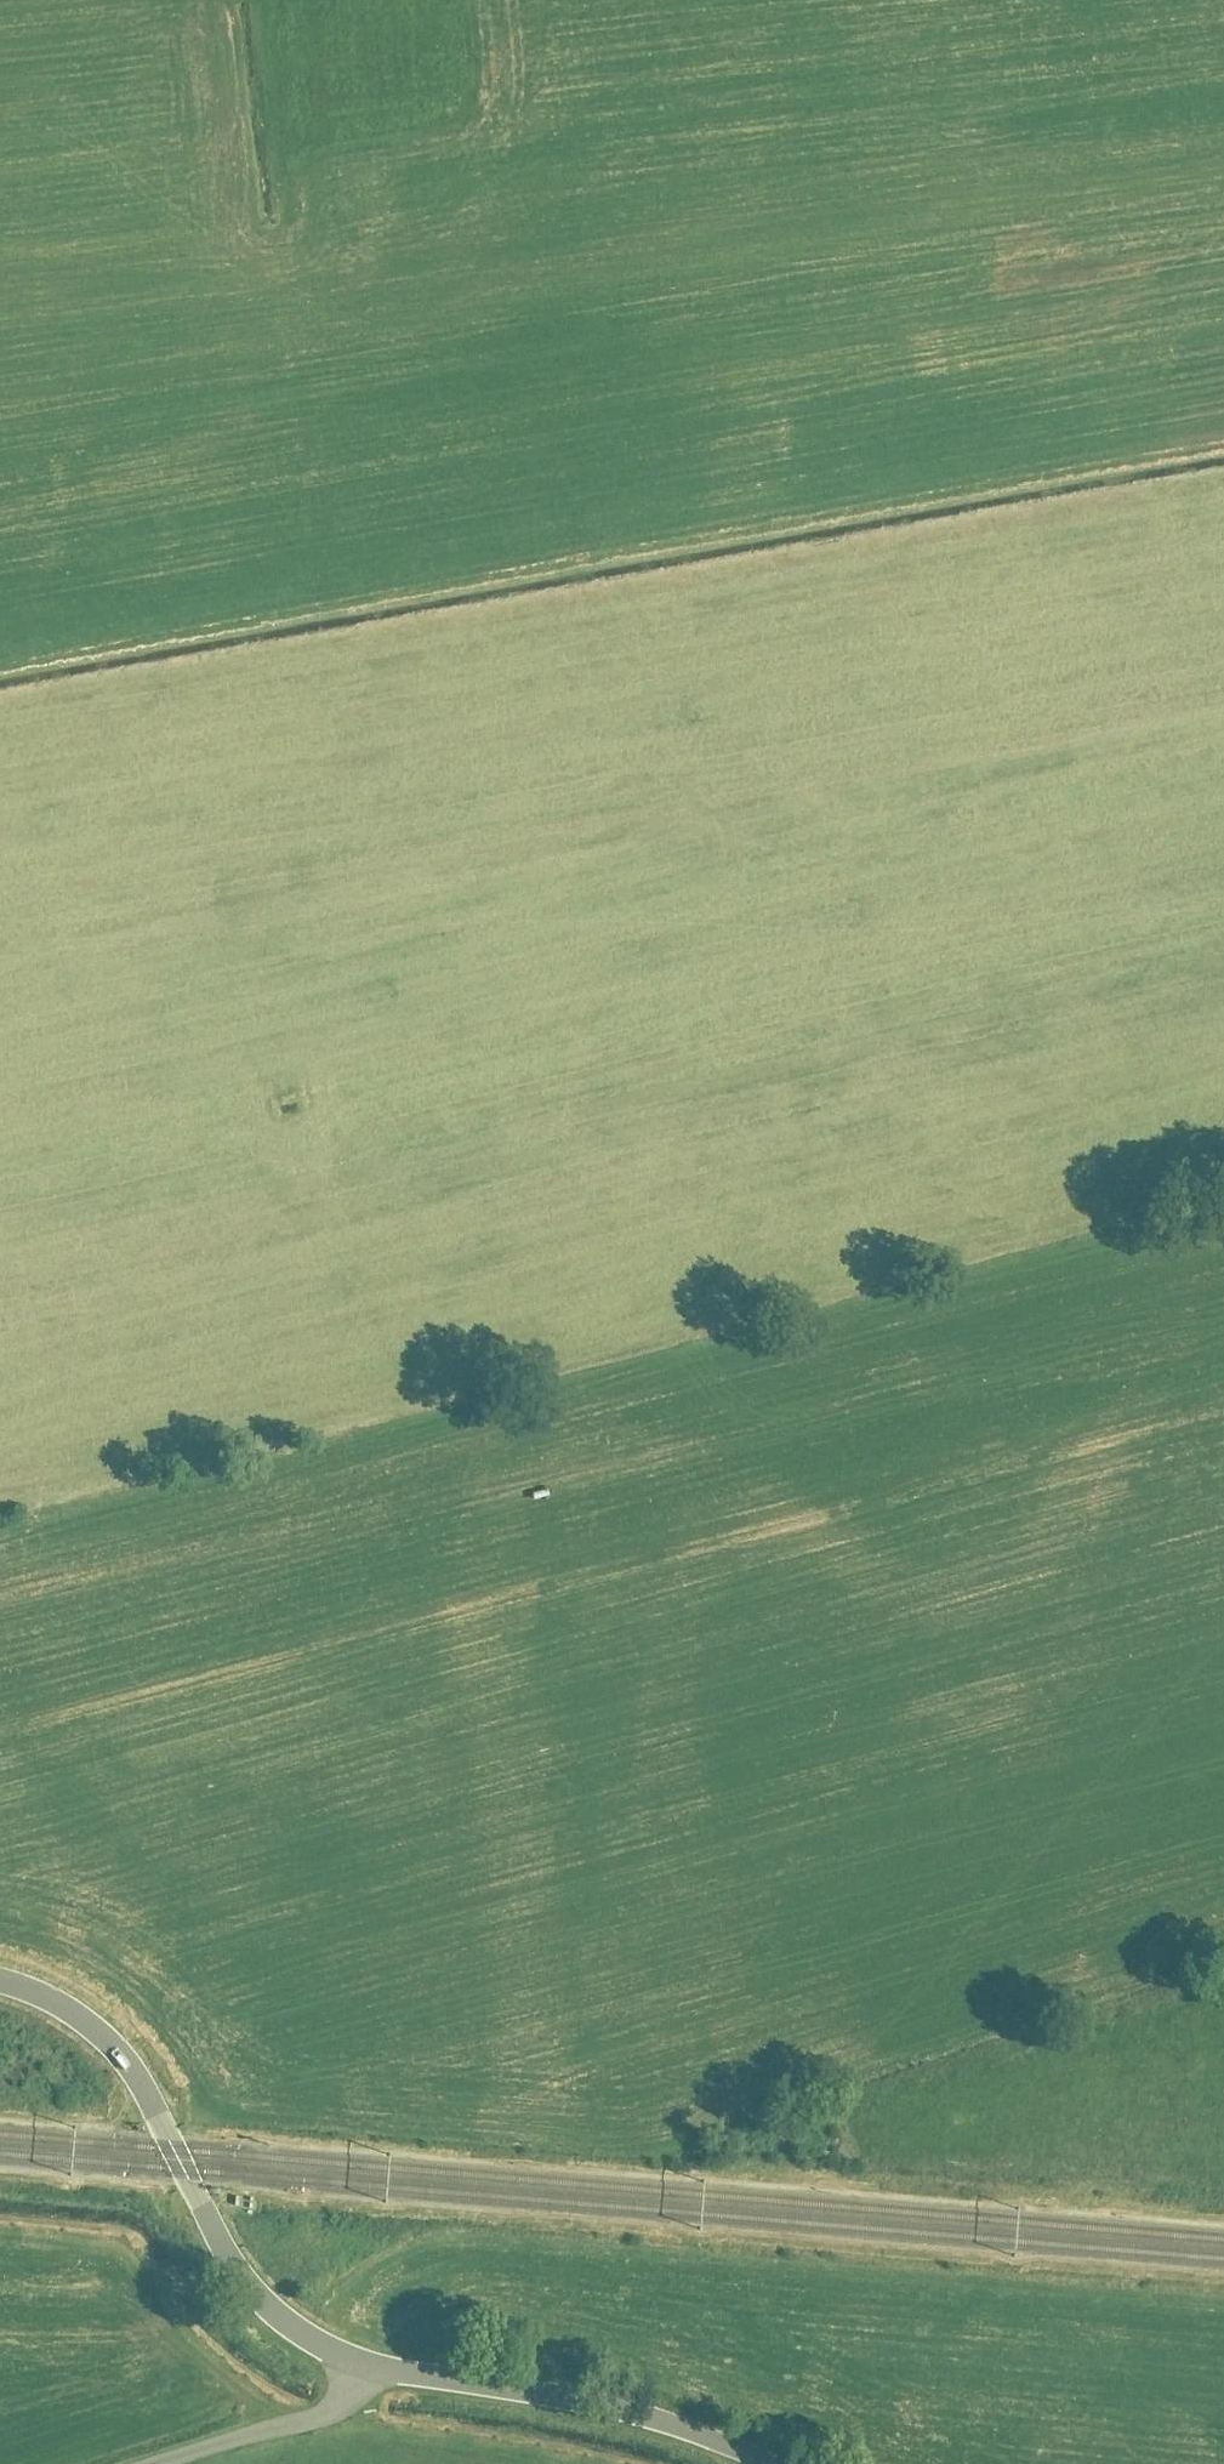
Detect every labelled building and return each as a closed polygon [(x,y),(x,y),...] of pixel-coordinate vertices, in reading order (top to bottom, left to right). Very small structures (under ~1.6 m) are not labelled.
[(13,1962),(0,1960),(0,1974),(11,1975),(13,1962)]
